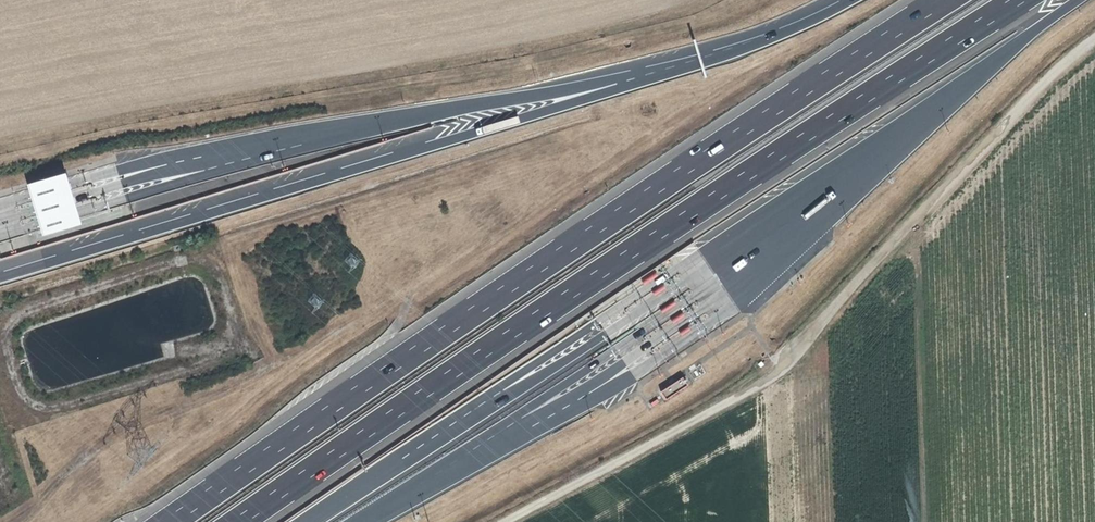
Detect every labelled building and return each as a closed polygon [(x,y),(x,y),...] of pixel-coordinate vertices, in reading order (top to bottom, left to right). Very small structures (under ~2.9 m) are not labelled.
[(71,171),(32,183),(47,231),(85,220),(71,171)] [(10,237),(8,228),(0,230),(0,239),(10,237)] [(738,267),(751,254),(747,249),(733,262),(738,267)] [(657,390),(663,398),(685,384),(680,376),(657,390)]
